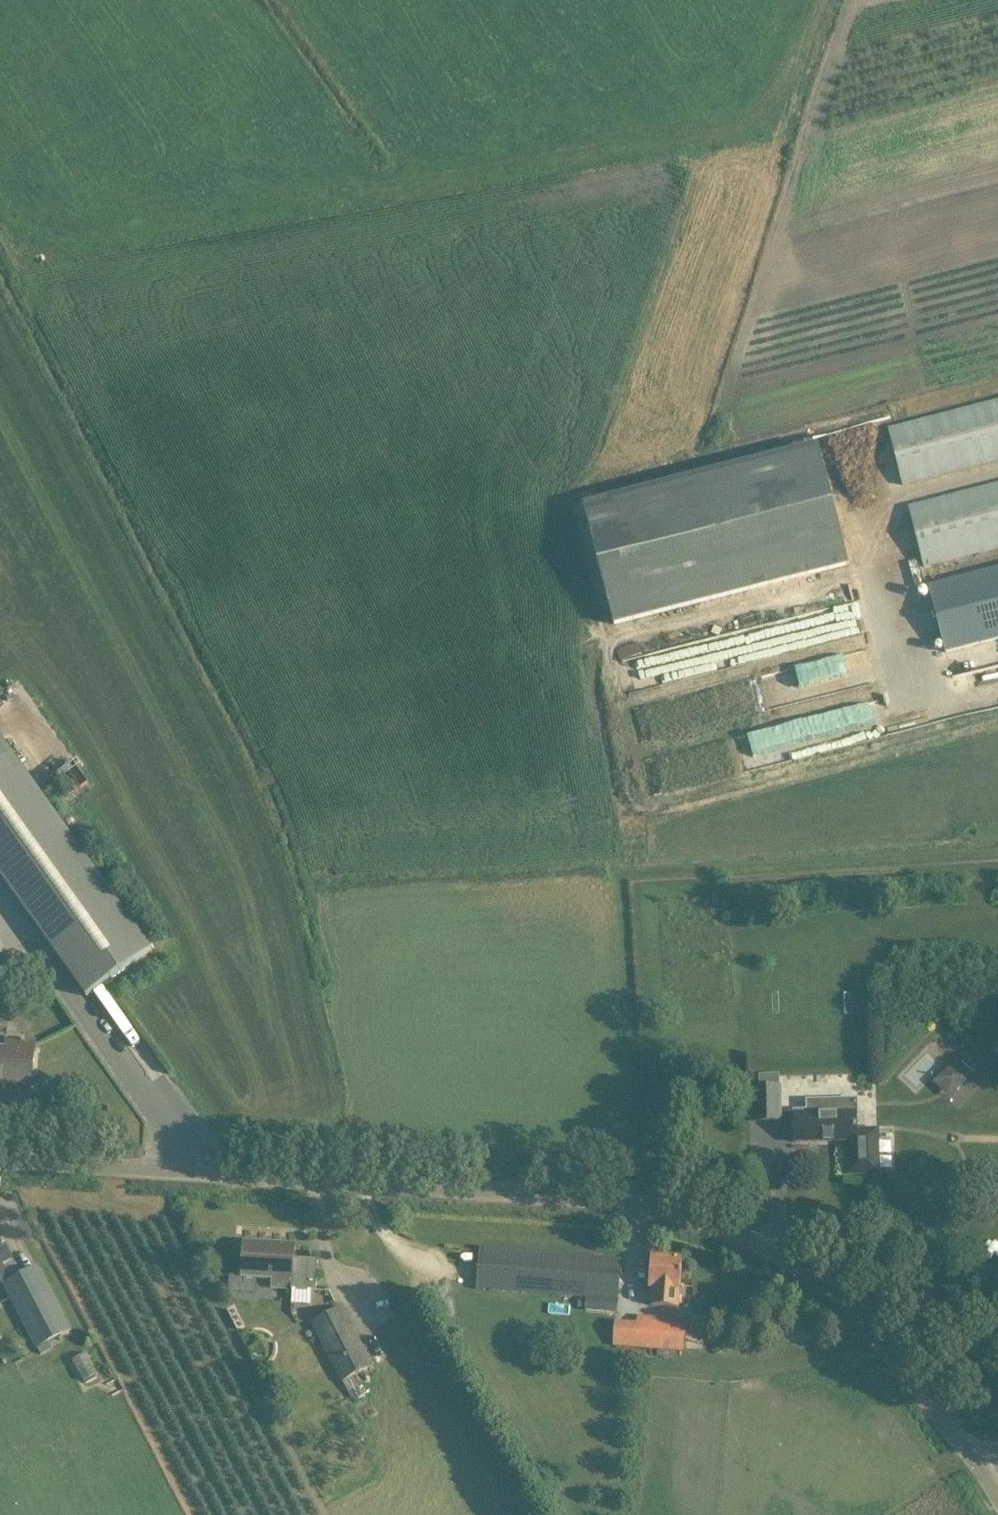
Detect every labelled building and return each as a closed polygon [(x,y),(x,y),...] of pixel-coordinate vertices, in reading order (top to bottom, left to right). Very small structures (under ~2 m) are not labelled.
[(889,431),(903,486),(997,461),(997,403),(889,431)] [(607,623),(843,568),(816,451),(580,506),(607,623)] [(909,507),(925,570),(997,551),(997,484),(909,507)] [(929,586),(947,653),(997,640),(997,568),(929,586)] [(14,755),(0,736),(0,765),(14,755)] [(0,765),(0,874),(87,997),(106,984),(153,950),(14,755),(0,765)] [(948,1064),(931,1081),(953,1102),(976,1077),(965,1067),(976,1056),(944,1025),(919,1051),(920,1052),(928,1044),(948,1064)] [(0,1049),(0,1083),(34,1085),(35,1065),(38,1043),(7,1040),(6,1049),(0,1049)] [(753,1123),(783,1122),(782,1086),(752,1087),(753,1123)] [(807,1110),(795,1110),(795,1122),(796,1142),(818,1142),(849,1141),(850,1174),(880,1174),(878,1130),(857,1130),(857,1121),(857,1114),(857,1109),(832,1109),(832,1100),(807,1100),(807,1110)] [(2,1279),(42,1355),(52,1349),(48,1342),(71,1330),(47,1285),(38,1267),(12,1280),(4,1264),(13,1259),(0,1234),(0,1280),(2,1279)] [(319,1261),(295,1260),(296,1246),(245,1243),(243,1278),(273,1280),(272,1289),(293,1291),(293,1289),(317,1291),(319,1261)] [(619,1300),(620,1281),(622,1261),(480,1249),(479,1269),(477,1289),(619,1300)] [(652,1257),(651,1277),(650,1286),(652,1286),(651,1305),(681,1306),(682,1279),(683,1259),(652,1257)] [(343,1383),(344,1382),(356,1376),(373,1367),(343,1307),(312,1323),(343,1383)] [(638,1316),(635,1349),(685,1352),(687,1321),(638,1316)]
